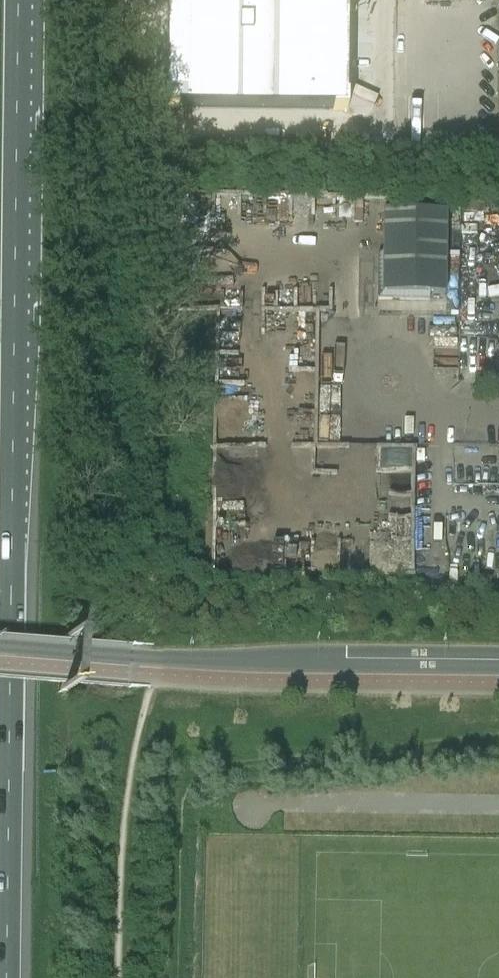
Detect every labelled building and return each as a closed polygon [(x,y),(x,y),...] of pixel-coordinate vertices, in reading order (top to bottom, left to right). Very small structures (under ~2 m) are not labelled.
[(164,94),(163,94),(163,108),(178,109),(178,107),(332,110),(332,111),(347,111),(347,97),(346,97),(347,0),(165,0),(164,94)] [(383,211),(382,294),(387,294),(387,300),(429,301),(430,294),(444,294),(446,212),(383,211)]
